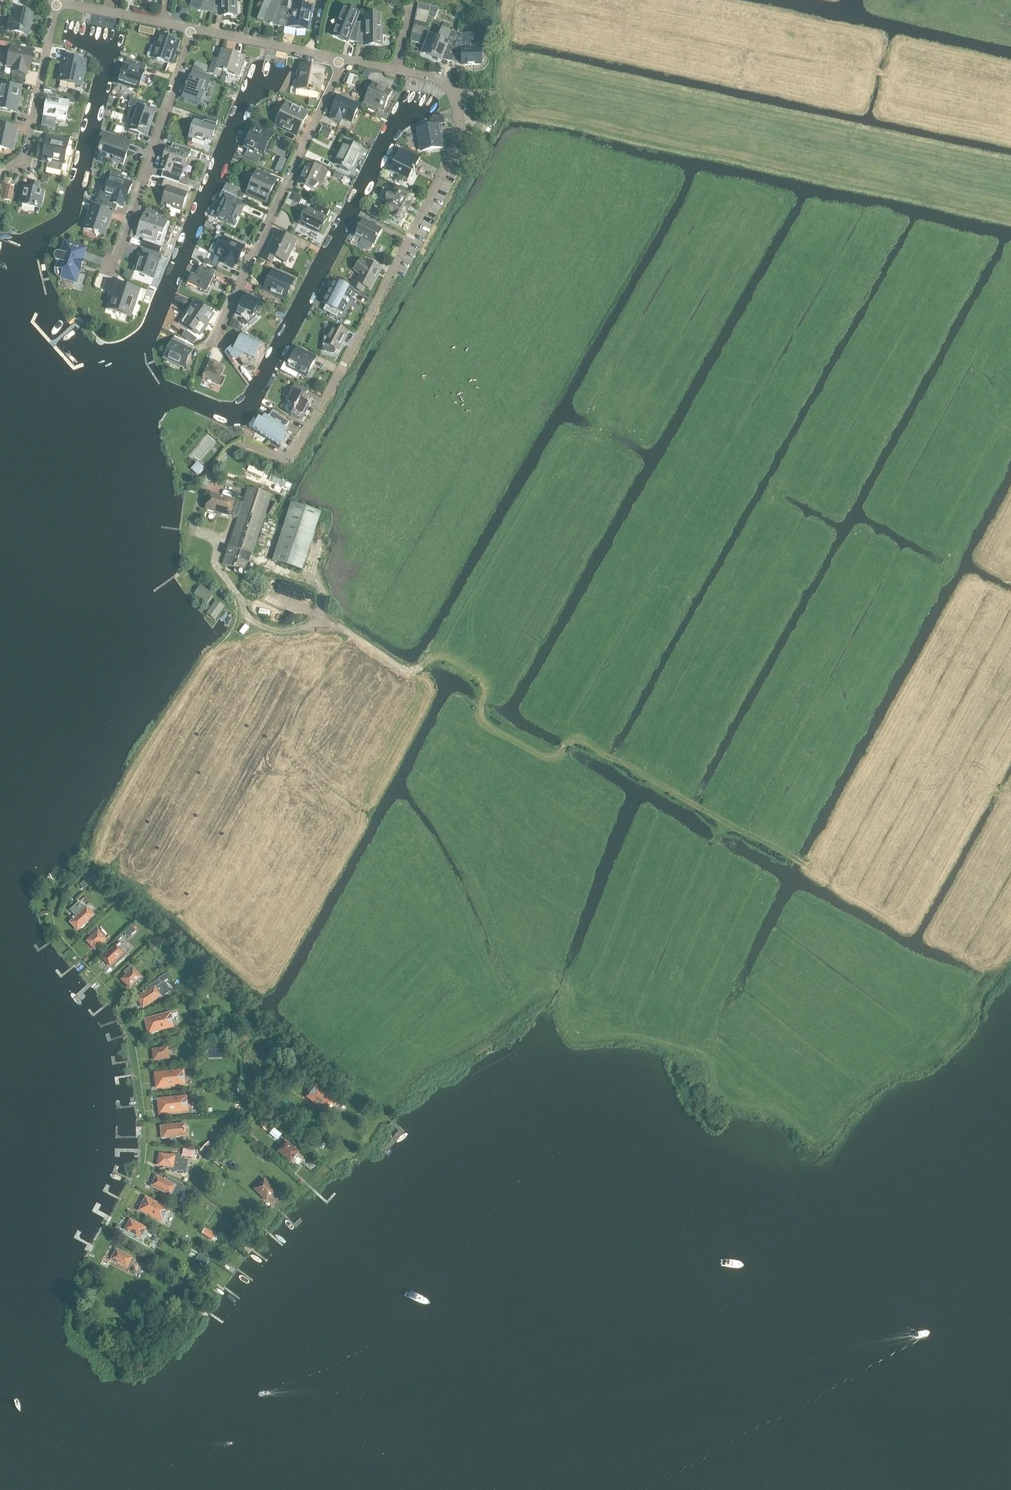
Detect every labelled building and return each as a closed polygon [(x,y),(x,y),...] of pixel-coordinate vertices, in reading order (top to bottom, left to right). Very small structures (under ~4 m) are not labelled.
[(212,12),(214,0),(194,0),(191,7),(200,11),(200,10),(212,12)] [(212,12),(220,14),(220,16),(236,16),(236,0),(214,0),(212,12)] [(272,25),(284,27),(290,0),(272,0),(263,22),(272,26),(272,25)] [(306,7),(306,1),(306,0),(290,0),(284,27),(296,29),(296,30),(306,30),(309,30),(313,8),(306,7)] [(404,0),(391,0),(390,4),(398,6),(396,12),(402,13),(402,11),(404,0)] [(351,40),(351,41),(357,42),(360,24),(355,23),(359,14),(344,8),(333,36),(347,42),(348,39),(351,40)] [(28,32),(32,12),(17,9),(15,20),(9,19),(7,30),(12,32),(28,35),(28,32)] [(418,9),(416,15),(427,17),(429,11),(418,9)] [(427,17),(416,15),(415,21),(426,23),(427,17)] [(369,26),(360,24),(357,42),(366,43),(369,43),(369,45),(385,45),(385,16),(369,16),(369,26)] [(415,21),(414,27),(425,29),(426,23),(415,21)] [(155,35),(156,29),(149,28),(147,27),(141,26),(140,26),(139,33),(148,35),(148,34),(155,35)] [(440,60),(441,59),(452,62),(458,34),(452,32),(442,29),(443,29),(439,38),(429,34),(427,39),(422,52),(440,60)] [(422,44),(424,34),(413,32),(411,41),(422,44)] [(158,34),(150,57),(161,61),(171,64),(177,46),(179,47),(181,43),(162,36),(158,34)] [(475,35),(464,35),(458,34),(452,62),(464,64),(465,65),(479,65),(482,63),(484,61),(485,58),(484,55),(482,52),(479,51),(474,51),(474,36),(475,36),(475,35)] [(28,70),(29,70),(33,51),(14,48),(10,58),(8,66),(14,67),(13,72),(27,74),(28,70)] [(209,73),(219,76),(222,70),(239,76),(242,68),(240,68),(243,57),(222,50),(219,60),(213,59),(209,73)] [(126,64),(125,64),(121,75),(118,84),(138,90),(144,72),(146,66),(127,59),(126,64)] [(76,85),(81,86),(85,64),(77,62),(77,67),(64,64),(61,81),(76,84),(76,85)] [(205,74),(208,67),(197,63),(194,70),(205,74)] [(317,99),(318,93),(323,70),(302,65),(297,89),(310,92),(309,97),(317,99)] [(205,95),(212,77),(194,71),(185,96),(192,98),(198,103),(205,95)] [(358,77),(350,74),(346,83),(354,86),(358,77)] [(21,88),(6,85),(1,84),(0,89),(0,103),(3,104),(2,108),(11,110),(17,111),(18,107),(21,88)] [(392,92),(373,84),(366,100),(364,104),(383,112),(385,108),(392,92)] [(352,102),(339,97),(337,101),(331,114),(332,115),(331,119),(340,123),(341,120),(350,124),(354,117),(359,106),(352,102)] [(55,124),(56,115),(67,115),(69,102),(61,101),(47,98),(47,103),(44,116),(46,117),(45,122),(55,124)] [(315,107),(317,101),(309,99),(308,106),(315,107)] [(305,118),(307,114),(295,108),(296,106),(287,102),(281,115),(276,125),(287,131),(295,135),(297,136),(305,118)] [(129,118),(129,119),(132,120),(129,129),(144,134),(145,131),(148,132),(155,113),(136,107),(135,110),(132,109),(129,118)] [(255,123),(266,128),(270,121),(257,115),(254,123),(255,123)] [(206,143),(210,144),(215,127),(218,120),(208,117),(206,124),(196,121),(191,137),(206,142),(206,143)] [(490,117),(487,122),(494,126),(496,121),(490,117)] [(248,139),(244,147),(263,156),(271,138),(274,132),(266,128),(255,123),(248,139)] [(4,147),(12,148),(16,128),(0,125),(0,147),(4,147)] [(440,130),(441,129),(441,125),(427,127),(417,128),(421,150),(433,150),(443,148),(440,130)] [(323,127),(319,135),(327,138),(330,131),(323,127)] [(104,163),(106,159),(123,165),(128,151),(124,149),(127,142),(115,138),(106,134),(103,140),(102,143),(99,152),(101,153),(98,161),(104,163)] [(70,141),(48,137),(43,160),(49,161),(47,169),(62,172),(64,164),(68,146),(69,146),(70,141)] [(362,149),(346,141),(335,164),(351,172),(362,149)] [(166,153),(168,153),(162,171),(163,172),(161,177),(178,183),(181,176),(183,176),(184,169),(191,150),(173,144),(171,149),(167,148),(166,153)] [(407,152),(400,149),(393,163),(394,164),(390,171),(408,180),(412,173),(414,171),(414,169),(413,169),(415,165),(416,166),(420,158),(407,151),(407,152)] [(278,169),(276,172),(283,176),(284,172),(289,163),(289,162),(283,159),(278,169)] [(329,172),(322,169),(307,162),(299,181),(307,184),(312,189),(317,185),(322,187),(329,172)] [(260,196),(268,200),(276,181),(262,175),(256,172),(251,184),(247,193),(253,195),(260,196)] [(336,172),(333,177),(339,180),(342,174),(336,172)] [(128,189),(130,190),(132,185),(134,180),(117,175),(114,173),(113,177),(110,176),(109,179),(108,179),(106,180),(104,186),(105,188),(106,189),(104,196),(114,199),(113,204),(122,207),(128,189)] [(182,212),(189,189),(179,185),(165,180),(162,187),(168,189),(162,205),(182,212)] [(35,207),(40,208),(44,191),(38,190),(39,183),(32,181),(31,188),(24,187),(20,203),(35,207)] [(6,185),(3,200),(11,201),(14,187),(6,185)] [(232,187),(226,185),(223,192),(228,194),(232,187)] [(390,203),(386,210),(395,214),(394,216),(402,220),(406,211),(407,212),(411,205),(409,204),(413,197),(397,189),(393,196),(390,194),(387,201),(390,203)] [(221,205),(215,217),(234,226),(243,207),(240,206),(241,204),(242,201),(228,194),(223,192),(218,203),(221,205)] [(84,229),(104,236),(111,213),(92,206),(84,229)] [(314,231),(319,234),(327,218),(308,208),(300,224),(315,231),(314,231)] [(163,235),(167,222),(160,220),(162,214),(157,212),(155,218),(144,214),(137,236),(156,242),(159,234),(163,235)] [(374,246),(382,230),(363,221),(356,236),(362,240),(359,245),(358,248),(364,251),(365,248),(370,250),(373,245),(374,246)] [(274,257),(285,262),(295,240),(275,231),(273,235),(275,236),(267,253),(265,252),(262,258),(271,262),(274,257)] [(216,237),(209,252),(216,255),(215,256),(221,259),(219,262),(220,263),(218,268),(230,274),(234,265),(236,266),(244,248),(231,242),(233,237),(225,234),(222,240),(216,237)] [(159,255),(162,248),(143,242),(141,249),(159,255)] [(54,259),(56,260),(57,261),(60,262),(57,269),(57,272),(59,275),(61,277),(75,281),(85,249),(66,243),(62,253),(60,253),(58,253),(56,253),(55,255),(54,257),(54,259)] [(149,277),(153,278),(159,262),(139,255),(134,271),(149,276),(149,277)] [(349,286),(362,293),(364,287),(369,289),(380,268),(368,262),(366,265),(361,261),(355,269),(361,274),(357,282),(352,280),(349,286)] [(195,277),(191,275),(188,283),(206,292),(214,274),(200,267),(195,277)] [(126,270),(124,275),(131,281),(133,276),(126,270)] [(264,288),(286,298),(294,280),(272,270),(264,288)] [(118,284),(115,294),(112,293),(112,291),(111,291),(114,283),(106,280),(103,288),(104,290),(111,292),(111,293),(109,298),(110,298),(111,301),(108,308),(110,311),(119,314),(130,317),(131,314),(139,291),(118,284)] [(326,305),(324,310),(336,317),(339,311),(342,313),(353,291),(335,282),(324,303),(326,305)] [(254,298),(253,301),(244,297),(236,314),(243,318),(248,323),(256,317),(253,314),(257,306),(263,309),(266,304),(261,302),(256,299),(254,298)] [(195,302),(181,322),(200,335),(213,315),(195,302)] [(233,320),(230,326),(236,329),(238,323),(233,320)] [(336,350),(339,351),(348,333),(333,325),(328,336),(324,335),(323,351),(334,354),(336,350)] [(185,332),(182,337),(193,345),(197,340),(185,332)] [(241,336),(236,347),(234,346),(233,350),(233,354),(235,357),(239,360),(242,364),(251,357),(254,359),(260,344),(258,343),(259,341),(246,335),(245,337),(241,336)] [(179,365),(184,367),(193,346),(175,337),(165,357),(180,364),(179,365)] [(298,347),(296,352),(288,368),(292,370),(292,369),(306,377),(314,362),(308,359),(310,354),(298,347)] [(211,360),(202,378),(221,387),(225,379),(221,377),(225,367),(211,360)] [(308,403),(310,404),(312,400),(304,395),(307,391),(295,384),(291,392),(293,393),(287,401),(295,407),(291,415),(300,420),(308,403)] [(261,422),(259,420),(253,430),(280,447),(286,438),(285,436),(289,430),(286,428),(289,422),(273,412),(269,417),(266,415),(261,422)] [(193,470),(194,471),(197,473),(202,467),(198,463),(193,470)] [(248,470),(261,476),(263,471),(250,465),(248,470)] [(271,482),(284,488),(286,483),(273,477),(271,482)] [(223,565),(247,573),(272,496),(248,488),(243,504),(235,501),(211,493),(206,510),(216,513),(216,514),(220,516),(220,514),(230,517),(230,516),(238,519),(223,565)] [(279,505),(273,502),(266,514),(272,518),(279,505)] [(292,504),(273,562),(302,571),(321,513),(292,504)] [(199,586),(198,584),(193,591),(195,592),(194,594),(207,604),(214,594),(200,584),(199,586)] [(230,592),(223,588),(222,589),(219,587),(217,591),(220,593),(220,594),(226,598),(230,592)] [(207,615),(206,616),(213,621),(214,619),(216,620),(225,607),(216,600),(206,614),(207,615)] [(84,889),(90,884),(87,880),(81,885),(84,889)] [(76,916),(69,923),(77,931),(78,932),(95,915),(87,906),(85,908),(79,902),(70,910),(76,916)] [(99,931),(100,930),(96,926),(88,933),(91,936),(86,941),(94,950),(107,939),(104,936),(106,935),(102,931),(101,932),(99,931)] [(136,931),(132,927),(125,933),(128,938),(136,931)] [(102,958),(110,967),(124,954),(116,945),(102,958)] [(120,980),(125,985),(127,982),(132,987),(140,980),(128,967),(122,973),(124,976),(120,980)] [(142,1009),(146,1006),(146,1007),(157,1000),(161,998),(170,992),(164,982),(172,977),(169,972),(158,979),(159,980),(145,988),(147,991),(141,994),(135,998),(142,1009)] [(172,1027),(169,1013),(144,1019),(147,1032),(172,1027)] [(166,1060),(170,1060),(170,1056),(174,1055),(173,1050),(169,1051),(168,1047),(152,1049),(153,1062),(158,1061),(158,1063),(167,1062),(166,1060)] [(197,1059),(203,1051),(200,1049),(194,1056),(197,1059)] [(155,1076),(157,1089),(170,1088),(184,1086),(182,1073),(155,1076)] [(316,1089),(310,1097),(329,1113),(335,1105),(316,1089)] [(242,1091),(235,1092),(236,1105),(244,1104),(242,1091)] [(157,1100),(158,1113),(185,1111),(184,1098),(157,1100)] [(161,1140),(179,1138),(178,1134),(186,1133),(185,1127),(178,1128),(177,1124),(160,1126),(161,1140)] [(274,1128),(270,1133),(278,1140),(282,1135),(274,1128)] [(277,1152),(291,1163),(300,1152),(286,1141),(277,1152)] [(215,1148),(209,1143),(202,1150),(208,1155),(215,1148)] [(183,1149),(182,1156),(195,1158),(196,1150),(183,1149)] [(172,1155),(159,1153),(157,1166),(163,1167),(163,1168),(169,1169),(169,1172),(177,1173),(178,1166),(180,1167),(182,1156),(172,1154),(172,1155)] [(227,1158),(223,1154),(219,1159),(224,1162),(227,1158)] [(263,1173),(259,1176),(263,1180),(254,1189),(267,1202),(277,1192),(266,1179),(267,1177),(263,1173)] [(156,1175),(150,1187),(169,1195),(169,1196),(179,1201),(183,1193),(191,1197),(194,1192),(184,1187),(184,1186),(168,1178),(167,1179),(162,1177),(161,1177),(156,1175)] [(159,1220),(165,1207),(142,1196),(136,1208),(159,1220)] [(141,1239),(147,1228),(130,1219),(124,1230),(141,1239)] [(209,1229),(206,1236),(214,1239),(217,1232),(209,1229)] [(180,1240),(190,1246),(193,1241),(183,1235),(180,1240)] [(127,1269),(133,1258),(116,1249),(111,1260),(127,1269)] [(204,1264),(207,1259),(199,1254),(196,1259),(204,1264)] [(184,1285),(189,1288),(194,1281),(188,1277),(184,1285)]
